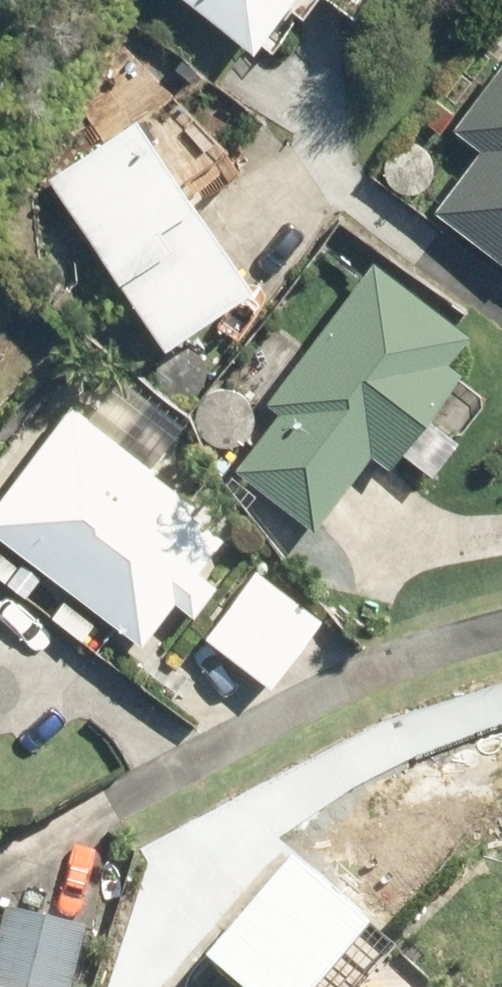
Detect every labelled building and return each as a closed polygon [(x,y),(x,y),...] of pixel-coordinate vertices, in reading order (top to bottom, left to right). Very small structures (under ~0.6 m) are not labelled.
[(256,56),(298,0),(182,0),(256,56)] [(353,18),(367,0),(329,0),(353,18)] [(477,148),(431,210),(501,264),(501,60),(451,128),(477,148)] [(176,181),(224,148),(173,93),(133,120),(129,115),(41,175),(156,343),(245,283),(176,181)] [(434,100),(420,118),(438,133),(452,115),(434,100)] [(370,261),(266,400),(280,410),(235,470),(313,529),(369,454),(389,469),(460,374),(446,363),(468,334),(370,261)] [(182,422),(115,372),(83,416),(68,404),(0,497),(0,536),(144,642),(174,602),(193,616),(216,584),(198,570),(220,540),(184,514),(192,504),(147,469),(182,422)] [(317,617),(250,567),(199,637),(267,685),(317,617)] [(493,857),(501,871),(501,851),(493,857)] [(200,973),(217,986),(365,986),(391,955),(283,869),(200,973)] [(85,932),(3,912),(0,924),(0,986),(71,986),(85,932)]
